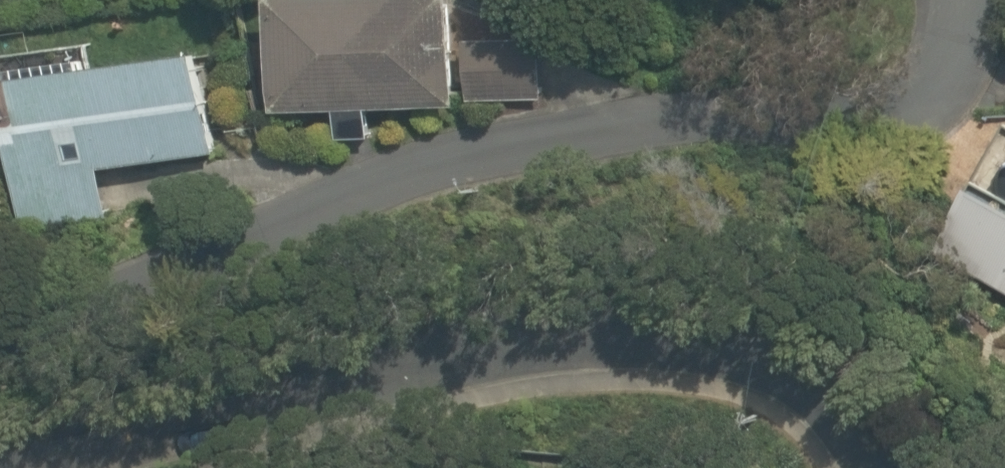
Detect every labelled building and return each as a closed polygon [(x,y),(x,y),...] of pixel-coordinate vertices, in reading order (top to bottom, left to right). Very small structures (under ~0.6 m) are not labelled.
[(462,113),(461,92),(552,89),(550,37),(460,39),(459,0),(280,0),(283,118),(462,113)] [(95,46),(7,56),(27,227),(103,218),(98,176),(218,162),(206,53),(97,66),(95,46)] [(983,186),(944,248),(1004,287),(1004,200),(983,186)]
